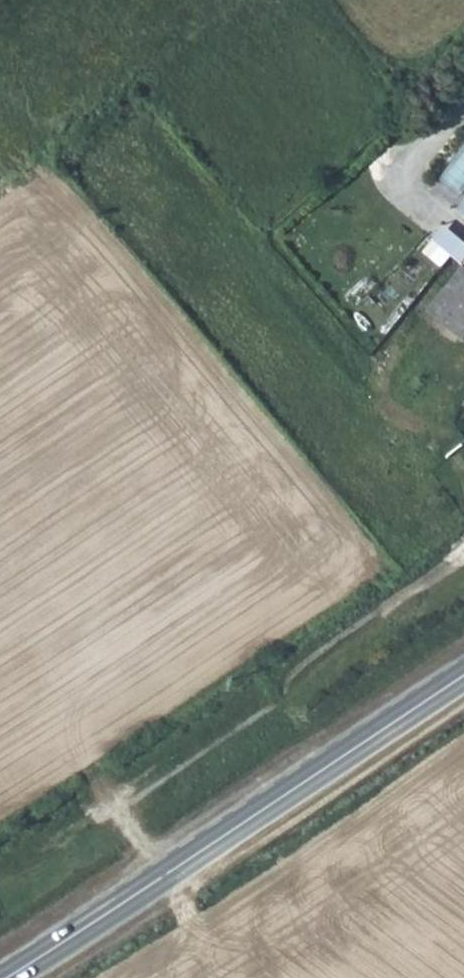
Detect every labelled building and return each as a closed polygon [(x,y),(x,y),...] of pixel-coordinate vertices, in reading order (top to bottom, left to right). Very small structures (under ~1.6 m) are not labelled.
[(462,262),(463,259),(463,241),(453,255),(462,262)] [(449,259),(438,273),(449,282),(458,267),(449,259)]
